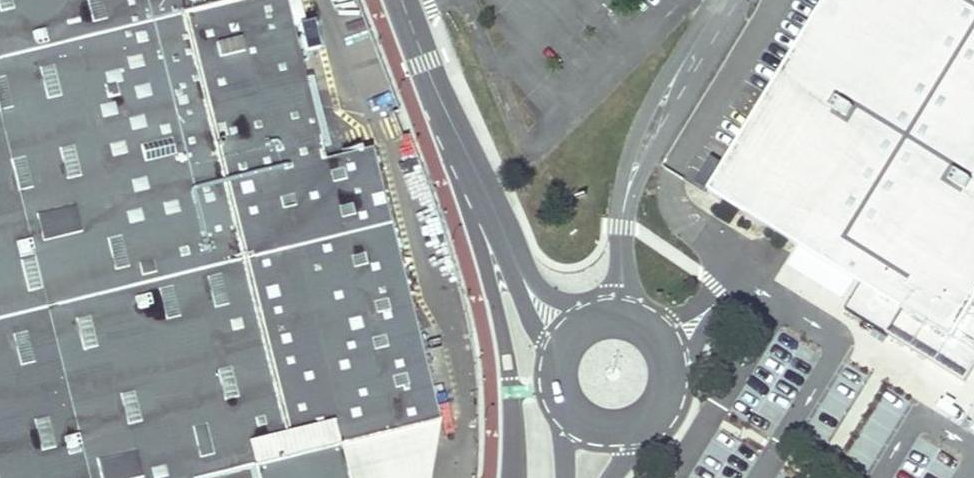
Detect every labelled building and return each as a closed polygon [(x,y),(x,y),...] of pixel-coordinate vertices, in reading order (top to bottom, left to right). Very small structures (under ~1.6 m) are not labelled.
[(343,446),(418,427),(437,422),(368,149),(321,161),(281,0),(249,0),(179,18),(175,0),(0,0),(0,477),(351,477),(343,446)] [(179,18),(249,0),(175,0),(179,18)] [(711,187),(798,241),(867,283),(952,333),(971,301),(973,296),(973,0),(826,0),(711,187)] [(317,51),(310,23),(296,25),(302,54),(317,51)] [(867,283),(852,309),(901,339),(973,381),(973,379),(973,303),(971,301),(952,333),(867,283)] [(871,365),(874,338),(857,337),(855,363),(871,365)]
